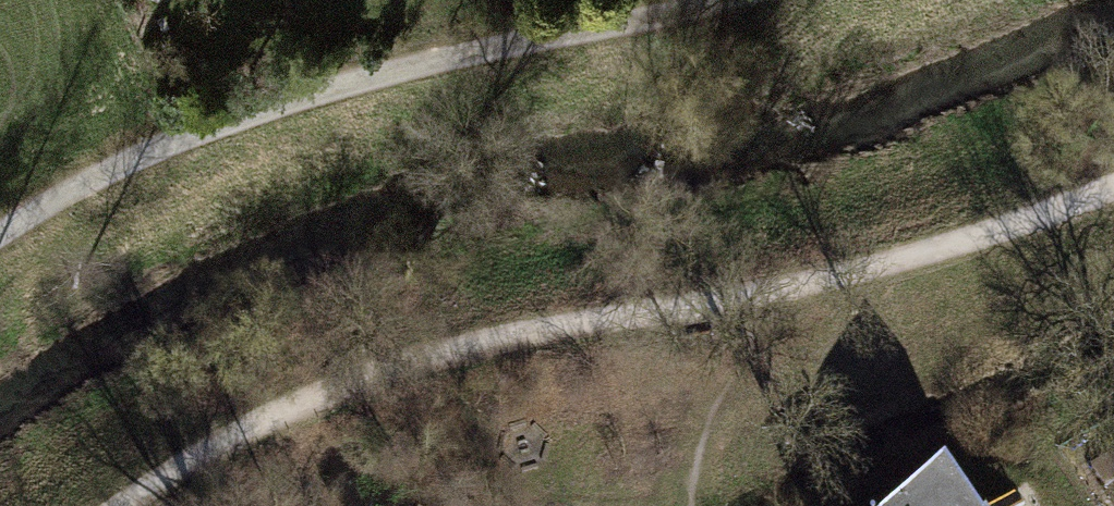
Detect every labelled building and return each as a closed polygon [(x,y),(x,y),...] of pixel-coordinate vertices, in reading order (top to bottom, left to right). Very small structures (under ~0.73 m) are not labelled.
[(905,505),(966,505),(942,476),(905,505)]
